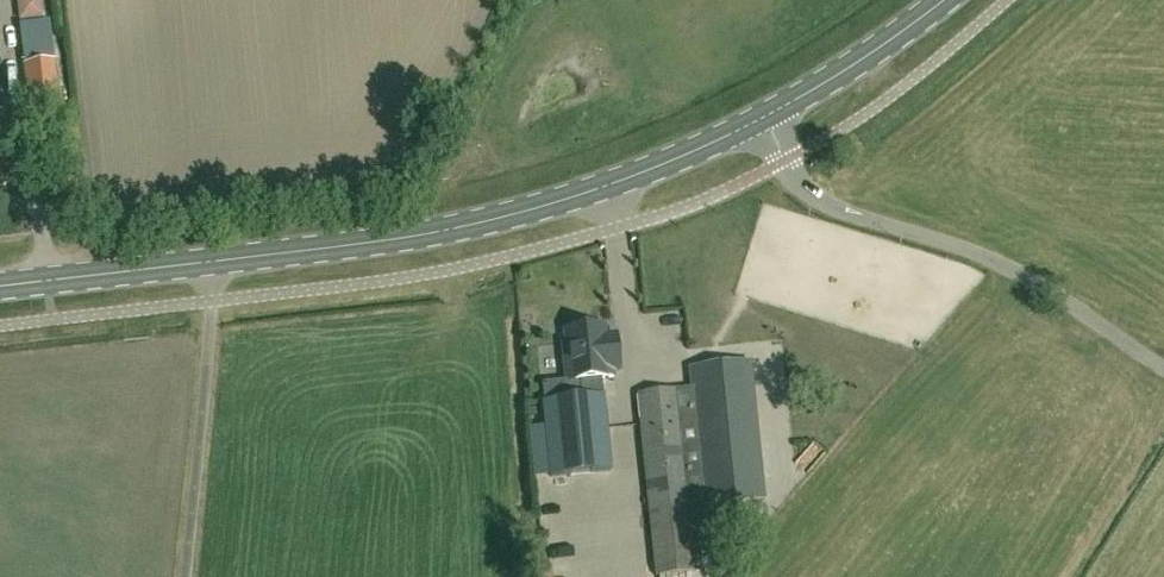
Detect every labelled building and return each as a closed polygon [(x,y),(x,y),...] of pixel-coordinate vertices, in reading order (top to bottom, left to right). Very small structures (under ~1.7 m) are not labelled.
[(0,20),(0,45),(9,43),(4,19),(0,20)] [(24,64),(28,64),(52,61),(55,61),(50,21),(19,25),(24,64)] [(29,109),(60,106),(55,61),(24,64),(29,109)] [(613,378),(613,374),(621,373),(619,357),(617,336),(605,337),(604,327),(565,331),(567,344),(563,344),(567,383),(579,381),(581,400),(545,404),(552,476),(610,470),(601,379),(613,378)] [(711,561),(708,539),(705,506),(765,500),(751,362),(690,369),(692,389),(637,394),(656,576),(696,573),(695,563),(711,561)] [(564,494),(565,503),(597,501),(597,492),(564,494)] [(610,517),(591,519),(593,535),(612,532),(610,517)]
